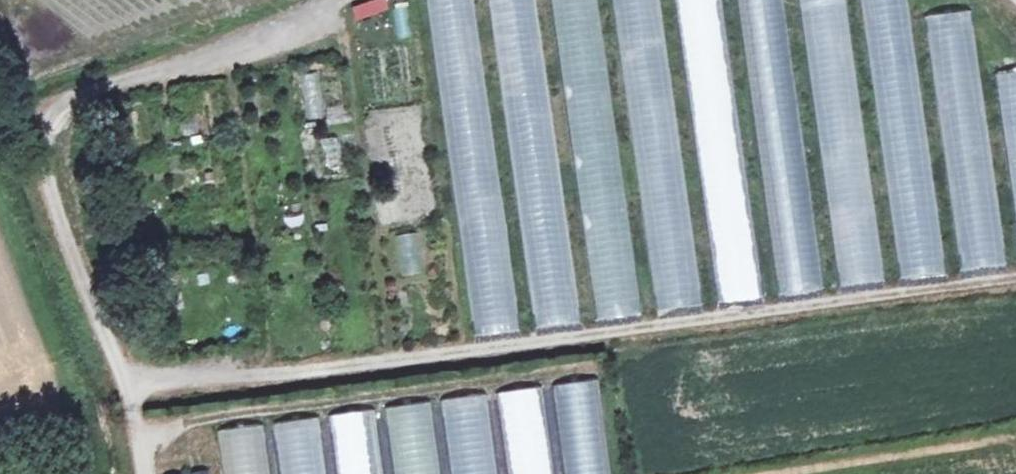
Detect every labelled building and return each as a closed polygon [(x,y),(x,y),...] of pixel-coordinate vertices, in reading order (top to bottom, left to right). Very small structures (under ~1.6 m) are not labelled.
[(474,0),(428,0),(472,337),(518,331),(474,0)] [(531,329),(576,324),(537,0),(492,0),(531,329)] [(597,0),(552,0),(595,322),(639,316),(597,0)] [(655,311),(700,305),(659,0),(614,0),(655,311)] [(721,0),(676,0),(716,304),(760,298),(721,0)] [(775,294),(821,289),(785,0),(738,0),(775,294)] [(845,0),(801,0),(838,288),(881,282),(845,0)] [(906,0),(861,0),(900,281),(944,275),(906,0)] [(970,6),(924,12),(959,269),(1005,263),(970,6)] [(996,72),(1015,231),(1015,70),(996,72)] [(318,72),(299,75),(306,120),(325,117),(318,72)] [(318,137),(321,178),(345,176),(342,135),(318,137)] [(397,234),(400,275),(422,273),(418,232),(397,234)] [(600,379),(553,385),(564,473),(611,473),(600,379)] [(498,393),(508,473),(555,473),(544,387),(498,393)] [(487,394),(441,399),(451,473),(497,473),(487,394)] [(387,407),(395,473),(441,473),(433,402),(387,407)] [(338,473),(378,473),(371,411),(332,415),(338,473)] [(281,473),(329,473),(323,418),(276,423),(281,473)] [(219,430),(224,473),(271,473),(265,425),(219,430)]
